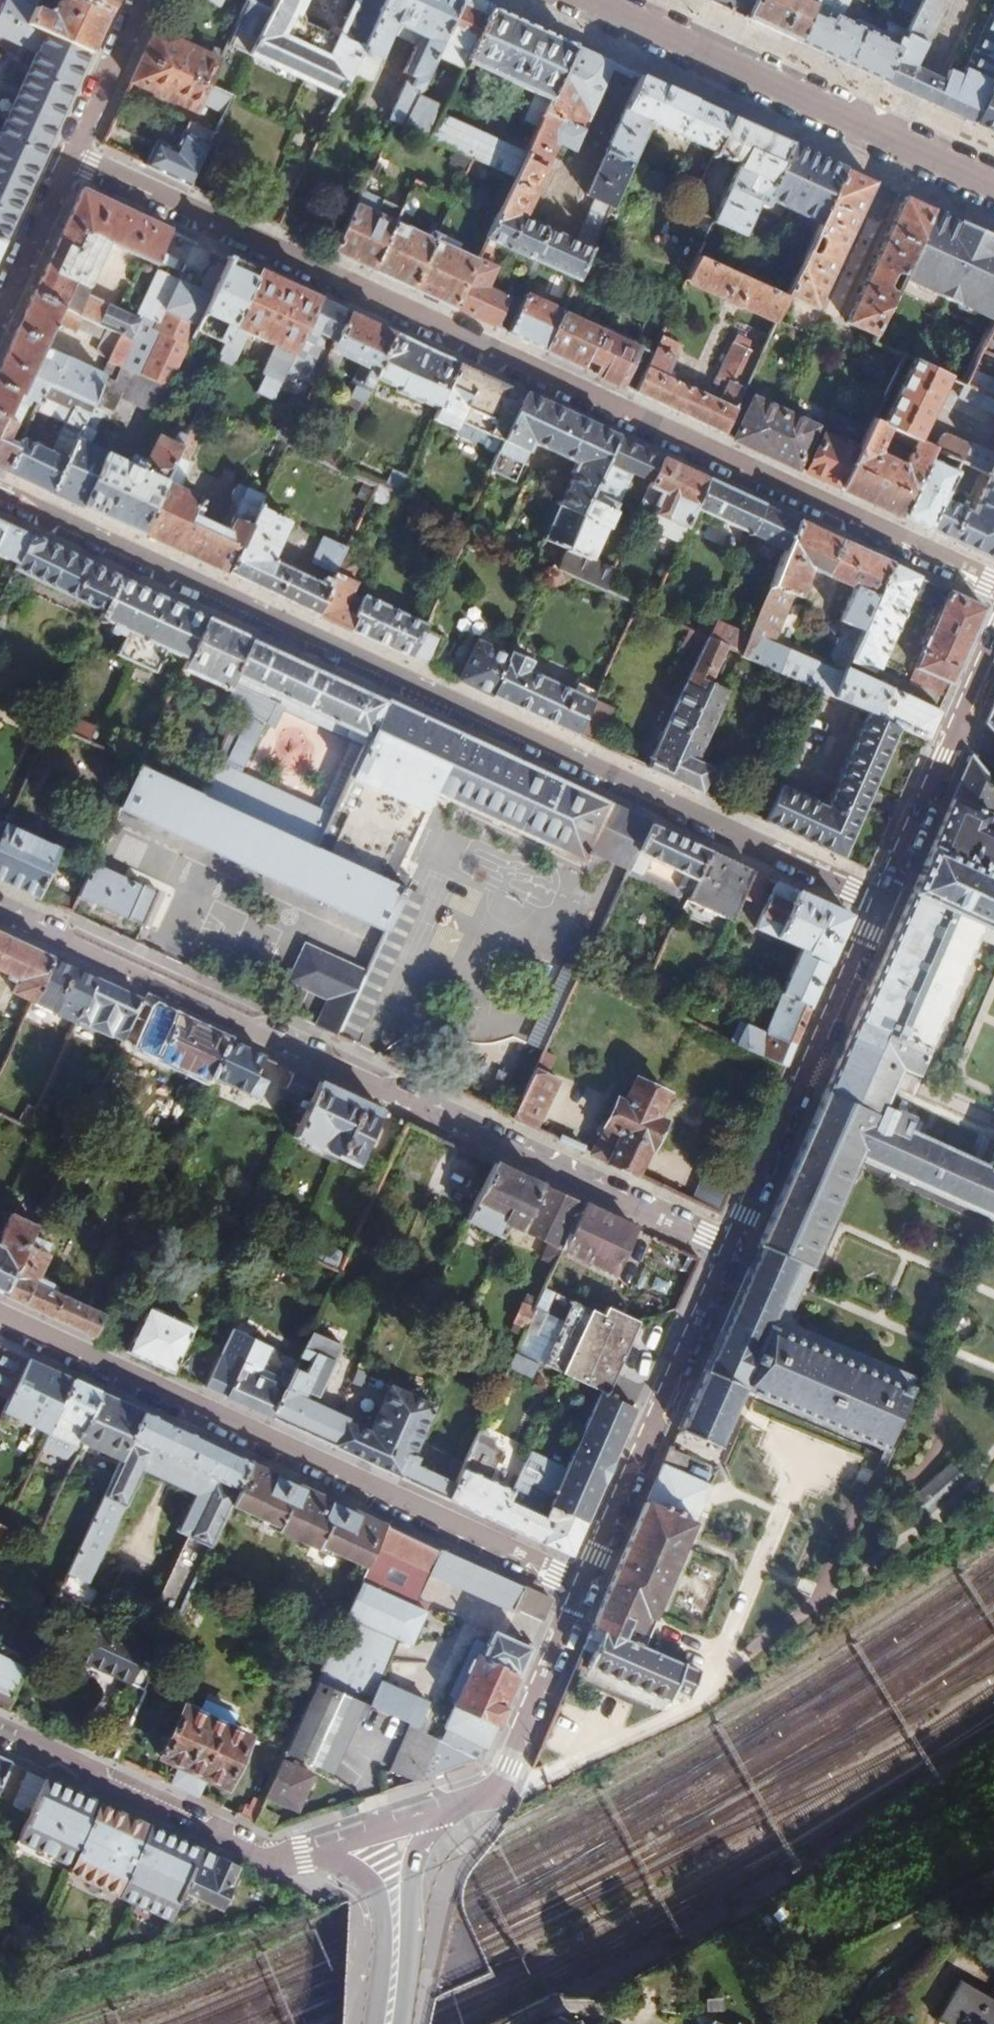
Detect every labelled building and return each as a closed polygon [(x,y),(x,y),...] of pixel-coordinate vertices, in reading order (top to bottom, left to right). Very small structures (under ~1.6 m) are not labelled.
[(38,58),(49,35),(31,27),(38,11),(43,0),(0,0),(0,40),(38,58)] [(76,0),(61,0),(56,10),(48,15),(38,11),(31,27),(49,35),(92,55),(101,34),(110,15),(76,0)] [(110,15),(116,0),(76,0),(110,15)] [(221,10),(226,0),(200,0),(221,10)] [(270,13),(251,4),(247,3),(228,45),(341,96),(386,0),(358,0),(341,38),(306,22),(299,12),(305,0),(276,0),(270,13)] [(251,4),(270,13),(276,0),(250,0),(251,4)] [(341,96),(336,106),(358,115),(381,63),(379,62),(396,26),(420,37),(403,74),(408,77),(388,121),(394,124),(404,129),(417,100),(436,57),(462,0),(386,0),(341,96)] [(473,0),(462,0),(436,57),(462,69),(465,63),(490,8),(473,0)] [(707,1),(732,13),(738,0),(707,0),(707,1)] [(796,42),(813,6),(801,0),(756,0),(747,19),(796,42)] [(813,6),(796,42),(883,82),(906,34),(884,25),(884,39),(839,19),(847,0),(815,0),(813,6)] [(906,34),(883,82),(973,124),(993,78),(993,5),(967,61),(962,59),(959,66),(964,67),(960,75),(948,69),(942,80),(914,66),(946,0),(921,0),(906,34)] [(540,31),(490,8),(465,63),(537,96),(525,122),(539,128),(576,48),(540,31)] [(220,63),(154,32),(142,59),(208,90),(209,87),(220,63)] [(6,242),(42,163),(56,132),(82,76),(92,55),(49,35),(38,58),(0,142),(0,240),(6,242)] [(615,66),(576,48),(539,128),(526,157),(515,181),(504,204),(482,252),(492,257),(498,245),(527,259),(540,265),(577,282),(586,262),(605,220),(589,213),(574,244),(523,219),(558,145),(575,153),(615,66)] [(233,97),(209,87),(208,90),(142,59),(136,72),(130,85),(197,116),(202,107),(224,117),(233,97)] [(734,120),(640,77),(625,110),(650,122),(718,153),(734,120)] [(973,124),(993,134),(993,78),(973,124)] [(404,129),(430,141),(440,118),(443,112),(417,100),(404,129)] [(650,122),(625,110),(586,196),(595,200),(611,207),(641,140),(650,122)] [(440,118),(430,141),(473,162),(515,181),(526,157),(440,118)] [(734,120),(718,153),(741,164),(715,221),(714,224),(744,238),(759,207),(768,210),(772,202),(767,200),(792,147),(734,120)] [(169,178),(192,189),(215,138),(193,127),(169,178)] [(822,226),(847,172),(792,147),(767,200),(772,202),(822,226)] [(876,185),(847,172),(822,226),(789,298),(817,310),(832,277),(876,185)] [(333,255),(374,274),(402,213),(383,204),(390,188),(369,178),(333,255)] [(156,266),(172,232),(82,191),(58,243),(35,294),(123,336),(132,319),(84,297),(107,244),(156,266)] [(712,200),(699,195),(692,210),(701,215),(705,216),(712,200)] [(849,323),(877,336),(901,282),(934,212),(906,199),(849,323)] [(611,207),(595,200),(589,213),(605,220),(611,207)] [(934,212),(901,282),(917,290),(919,285),(938,294),(936,299),(958,308),(961,304),(983,313),(993,289),(993,239),(934,212)] [(374,274),(413,292),(438,238),(431,234),(427,241),(408,231),(414,218),(402,213),(374,274)] [(714,224),(715,221),(705,216),(701,215),(658,308),(672,315),(674,311),(687,282),(698,259),(714,224)] [(840,323),(881,223),(867,217),(825,317),(840,323)] [(413,292),(454,311),(476,263),(442,247),(444,241),(438,238),(413,292)] [(198,333),(232,260),(223,256),(219,263),(203,268),(195,288),(154,270),(134,312),(152,321),(149,329),(155,332),(136,374),(168,388),(171,390),(198,333)] [(788,299),(698,259),(687,282),(777,324),(788,299)] [(262,274),(232,260),(198,333),(229,346),(262,274)] [(476,263),(454,311),(494,330),(508,301),(486,291),(496,270),(477,261),(476,263)] [(320,301),(262,274),(229,346),(223,357),(237,363),(250,335),(277,348),(265,377),(267,378),(259,396),(273,403),(289,369),(320,301)] [(983,313),(980,317),(993,322),(993,321),(993,289),(983,313)] [(123,336),(35,294),(7,356),(0,370),(0,416),(14,422),(18,424),(29,399),(38,403),(46,386),(91,406),(105,377),(44,349),(53,328),(59,331),(61,325),(77,333),(79,329),(103,340),(97,355),(111,362),(123,336)] [(507,336),(545,353),(561,317),(563,313),(526,296),(507,336)] [(349,314),(320,301),(289,369),(308,378),(315,364),(319,366),(327,339),(336,343),(349,314)] [(393,335),(349,314),(336,343),(334,349),(372,366),(368,374),(361,371),(358,377),(354,375),(336,413),(353,421),(373,379),(393,335)] [(561,317),(545,353),(583,371),(588,359),(599,335),(561,317)] [(595,377),(620,388),(636,352),(632,350),(634,345),(605,331),(602,336),(599,335),(588,359),(600,365),(595,377)] [(458,365),(393,335),(373,379),(401,392),(409,373),(425,380),(416,400),(430,407),(425,419),(432,422),(458,365)] [(652,359),(635,395),(725,437),(761,358),(734,345),(718,381),(730,387),(721,404),(667,379),(676,362),(673,361),(680,346),(662,337),(652,359)] [(979,351),(993,358),(993,341),(986,337),(979,351)] [(903,357),(888,350),(882,361),(898,368),(903,357)] [(636,352),(620,388),(635,395),(652,359),(636,352)] [(947,377),(910,361),(882,425),(909,437),(918,441),(947,377)] [(124,368),(111,362),(105,377),(118,382),(124,368)] [(524,396),(458,365),(432,422),(455,433),(465,411),(493,424),(488,438),(502,444),(524,396)] [(118,382),(105,377),(91,406),(110,415),(119,397),(156,413),(168,388),(136,374),(124,368),(118,382)] [(987,395),(963,384),(957,397),(993,414),(993,398),(987,395)] [(82,426),(91,406),(46,386),(38,403),(35,410),(63,423),(49,453),(21,440),(20,443),(6,472),(26,481),(51,493),(82,426)] [(663,461),(524,396),(502,444),(488,474),(513,486),(532,445),(557,457),(555,462),(562,466),(564,461),(576,465),(572,475),(574,476),(545,542),(567,551),(558,571),(603,591),(612,572),(590,562),(604,531),(608,533),(633,477),(652,486),(663,461)] [(752,401),(734,441),(796,470),(814,429),(752,401)] [(202,404),(182,446),(177,457),(188,462),(199,440),(203,442),(216,411),(202,404)] [(6,472),(20,443),(6,437),(14,422),(0,416),(0,469),(6,472)] [(932,448),(918,441),(909,437),(882,425),(873,421),(859,453),(841,491),(900,518),(927,459),(932,448)] [(82,426),(51,493),(64,499),(82,507),(106,455),(86,445),(92,430),(82,426)] [(109,520),(141,535),(164,484),(177,457),(182,446),(158,436),(141,471),(106,455),(82,507),(109,520)] [(841,491),(859,453),(844,446),(846,441),(835,436),(833,441),(822,436),(805,474),(841,491)] [(966,451),(968,447),(943,436),(938,438),(934,449),(961,461),(967,464),(982,471),(991,475),(993,476),(993,464),(966,451)] [(927,459),(900,518),(929,532),(944,499),(950,486),(956,473),(927,459)] [(708,483),(663,461),(652,486),(644,504),(657,511),(649,531),(679,546),(695,512),(708,483)] [(967,464),(961,461),(956,473),(950,486),(971,495),(982,471),(967,464)] [(991,475),(974,512),(944,499),(929,532),(993,562),(993,476),(991,475)] [(764,508),(708,483),(695,512),(751,538),(764,508)] [(164,484),(141,535),(182,554),(229,575),(259,509),(265,497),(240,487),(232,503),(236,505),(224,531),(197,519),(201,511),(196,508),(198,499),(164,484)] [(799,524),(764,508),(751,538),(785,554),(799,524)] [(259,509),(229,575),(248,584),(272,595),(279,598),(317,616),(333,584),(326,581),(323,587),(273,564),(291,524),(259,509)] [(30,533),(0,519),(0,553),(17,561),(30,533)] [(839,626),(859,636),(891,566),(799,524),(785,554),(747,638),(739,655),(823,693),(832,697),(841,678),(769,646),(791,597),(800,601),(812,573),(855,592),(839,626)] [(103,608),(119,574),(71,552),(30,533),(17,561),(15,568),(103,608)] [(345,556),(349,549),(326,540),(315,566),(336,575),(345,556)] [(333,584),(317,616),(365,638),(411,660),(424,633),(426,627),(365,599),(362,605),(352,600),(359,585),(352,582),(361,562),(345,556),(336,575),(333,584)] [(986,609),(891,566),(859,636),(850,658),(879,670),(911,600),(929,608),(932,603),(942,608),(910,681),(946,698),(986,609)] [(188,658),(207,615),(172,599),(119,574),(103,608),(99,616),(111,621),(108,628),(114,632),(116,629),(123,632),(115,651),(153,668),(164,646),(188,658)] [(539,597),(511,659),(493,698),(550,724),(578,737),(598,693),(536,663),(562,608),(539,597)] [(229,687),(253,636),(233,627),(207,615),(188,658),(180,676),(186,680),(191,669),(229,687)] [(705,639),(708,640),(728,649),(739,655),(747,638),(712,622),(705,639)] [(424,633),(411,660),(437,672),(449,645),(424,633)] [(290,653),(253,636),(229,687),(223,700),(239,707),(228,732),(238,736),(250,710),(257,713),(268,689),(367,734),(384,697),(290,653)] [(708,640),(648,770),(667,779),(711,682),(713,683),(728,649),(708,640)] [(493,698),(511,659),(477,643),(459,682),(493,698)] [(841,678),(832,697),(900,728),(927,741),(939,715),(844,671),(841,678)] [(711,682),(667,779),(702,795),(714,769),(704,765),(713,747),(705,743),(729,691),(713,683),(711,682)] [(832,697),(823,693),(764,824),(840,859),(900,728),(832,697)] [(314,846),(406,889),(412,877),(395,869),(433,790),(580,858),(586,848),(628,868),(649,821),(384,697),(367,734),(359,751),(334,803),(330,813),(314,846)] [(57,710),(50,725),(87,742),(94,727),(57,710)] [(334,803),(359,751),(344,744),(320,796),(334,803)] [(902,912),(677,1429),(718,1446),(743,1388),(773,1325),(846,1156),(858,1161),(993,1221),(993,1153),(989,1165),(876,1116),(898,1067),(917,1075),(978,936),(982,926),(993,931),(993,874),(957,856),(947,851),(966,810),(974,814),(977,815),(992,816),(993,815),(993,780),(972,751),(902,912)] [(200,794),(314,846),(330,813),(215,760),(200,794)] [(387,929),(406,889),(314,846),(200,794),(139,766),(121,805),(387,929)] [(957,856),(974,814),(966,810),(947,851),(957,856)] [(649,821),(628,868),(639,873),(642,868),(678,884),(679,894),(673,906),(679,909),(685,896),(708,848),(649,821)] [(6,822),(4,825),(0,834),(0,880),(38,897),(60,848),(6,822)] [(756,870),(708,848),(685,896),(733,919),(745,895),(756,870)] [(95,862),(80,896),(146,926),(159,893),(95,862)] [(770,877),(756,870),(745,895),(758,901),(770,877)] [(851,915),(778,880),(756,926),(802,947),(765,1029),(746,1021),(737,1042),(785,1064),(851,915)] [(426,897),(406,889),(387,929),(368,971),(337,1036),(356,1045),(426,897)] [(978,936),(993,944),(993,931),(982,926),(978,936)] [(0,932),(0,969),(19,978),(13,993),(31,1002),(52,956),(0,932)] [(315,1026),(337,1036),(368,971),(307,942),(290,980),(328,999),(315,1026)] [(96,977),(52,956),(31,1002),(76,1022),(77,1019),(96,977)] [(141,998),(96,977),(77,1019),(85,1023),(83,1027),(111,1040),(114,1037),(122,1040),(134,1013),(141,998)] [(229,1039),(141,998),(134,1013),(150,1021),(138,1048),(210,1081),(212,1076),(229,1039)] [(264,1055),(229,1039),(212,1076),(257,1097),(266,1080),(255,1074),(264,1055)] [(318,1081),(293,1069),(282,1092),(300,1100),(308,1103),(318,1081)] [(533,1069),(511,1117),(536,1129),(558,1080),(533,1069)] [(594,1156),(636,1176),(649,1147),(652,1148),(665,1121),(658,1118),(669,1093),(639,1079),(627,1103),(619,1100),(594,1156)] [(356,1167),(382,1111),(318,1081),(308,1103),(300,1100),(294,1114),(301,1117),(291,1138),(356,1167)] [(802,1289),(858,1161),(846,1156),(773,1325),(909,1386),(913,1377),(796,1325),(792,1313),(802,1289)] [(583,1205),(492,1163),(465,1221),(502,1238),(509,1226),(549,1245),(542,1261),(554,1267),(562,1250),(583,1205)] [(634,1229),(583,1205),(562,1250),(614,1273),(634,1229)] [(3,1294),(30,1236),(31,1235),(6,1223),(0,1236),(0,1293),(3,1294)] [(30,1236),(3,1294),(91,1334),(101,1313),(56,1293),(58,1287),(37,1278),(48,1254),(42,1252),(46,1244),(30,1236)] [(520,1340),(537,1303),(527,1298),(510,1335),(520,1340)] [(588,1388),(606,1396),(609,1389),(612,1381),(617,1372),(639,1323),(608,1308),(604,1317),(573,1302),(542,1366),(563,1376),(588,1388)] [(144,1304),(122,1349),(202,1386),(217,1353),(185,1337),(191,1326),(144,1304)] [(224,1397),(269,1418),(291,1370),(295,1361),(283,1356),(276,1371),(260,1363),(267,1348),(272,1350),(285,1321),(263,1311),(224,1397)] [(773,1325),(743,1388),(884,1449),(909,1386),(773,1325)] [(340,1346),(309,1332),(297,1357),(308,1362),(302,1375),(291,1370),(269,1418),(331,1446),(446,1499),(452,1485),(415,1468),(418,1460),(412,1458),(435,1409),(389,1388),(368,1434),(342,1422),(343,1420),(309,1404),(312,1398),(315,1400),(340,1346)] [(7,1349),(0,1364),(0,1391),(11,1397),(28,1359),(7,1349)] [(513,1353),(507,1366),(529,1376),(535,1363),(513,1353)] [(4,1412),(47,1432),(48,1430),(72,1379),(28,1359),(11,1397),(4,1412)] [(101,1392),(72,1379),(48,1430),(81,1446),(82,1442),(79,1441),(101,1392)] [(452,1485),(446,1499),(567,1555),(634,1409),(606,1396),(588,1388),(581,1403),(592,1408),(560,1477),(545,1470),(548,1463),(527,1454),(510,1491),(500,1486),(503,1479),(491,1473),(500,1453),(473,1440),(452,1485)] [(143,1412),(101,1392),(79,1441),(82,1442),(121,1459),(143,1412)] [(248,1460),(143,1412),(121,1459),(67,1575),(89,1585),(141,1469),(194,1494),(176,1532),(187,1537),(152,1616),(173,1626),(202,1560),(227,1506),(248,1460)] [(670,1447),(662,1464),(682,1473),(689,1455),(670,1447)] [(937,1459),(909,1499),(924,1510),(953,1471),(937,1459)] [(384,1524),(248,1460),(227,1506),(275,1528),(273,1533),(313,1552),(316,1547),(364,1569),(384,1524)] [(662,1464),(582,1646),(591,1650),(590,1654),(672,1690),(686,1696),(697,1670),(609,1631),(620,1606),(652,1619),(711,1486),(682,1473),(662,1464)] [(549,1600),(384,1524),(364,1569),(340,1624),(314,1683),(360,1708),(397,1727),(398,1724),(412,1729),(423,1704),(375,1682),(395,1639),(405,1643),(422,1606),(414,1601),(427,1572),(514,1613),(516,1608),(541,1619),(549,1600)] [(0,1580),(0,1598),(9,1602),(16,1587),(0,1580)] [(101,1582),(90,1606),(89,1607),(138,1629),(149,1604),(101,1582)] [(88,1625),(71,1662),(143,1694),(159,1657),(88,1625)] [(441,1747),(477,1764),(527,1649),(490,1633),(484,1646),(472,1641),(447,1699),(455,1703),(442,1732),(447,1734),(441,1747)] [(3,1710),(28,1660),(0,1647),(0,1708),(3,1710)] [(672,1690),(590,1654),(586,1665),(668,1700),(672,1690)] [(314,1683),(282,1755),(329,1777),(360,1708),(314,1683)] [(177,1768),(168,1786),(196,1799),(205,1781),(224,1789),(247,1739),(181,1708),(157,1759),(177,1768)] [(383,1777),(404,1788),(412,1785),(419,1783),(437,1748),(406,1732),(383,1777)] [(0,1760),(0,1802),(24,1813),(40,1779),(4,1762),(0,1760)] [(277,1765),(262,1799),(293,1814),(309,1780),(277,1765)] [(145,1828),(40,1779),(24,1813),(12,1840),(64,1864),(61,1871),(166,1921),(180,1889),(197,1852),(145,1828)] [(223,1889),(232,1869),(197,1852),(180,1889),(218,1906),(226,1890),(223,1889)] [(933,2003),(957,2023),(993,2023),(993,1992),(964,1968),(933,2003)] [(537,2023),(575,2023),(555,2014),(537,2023)]
